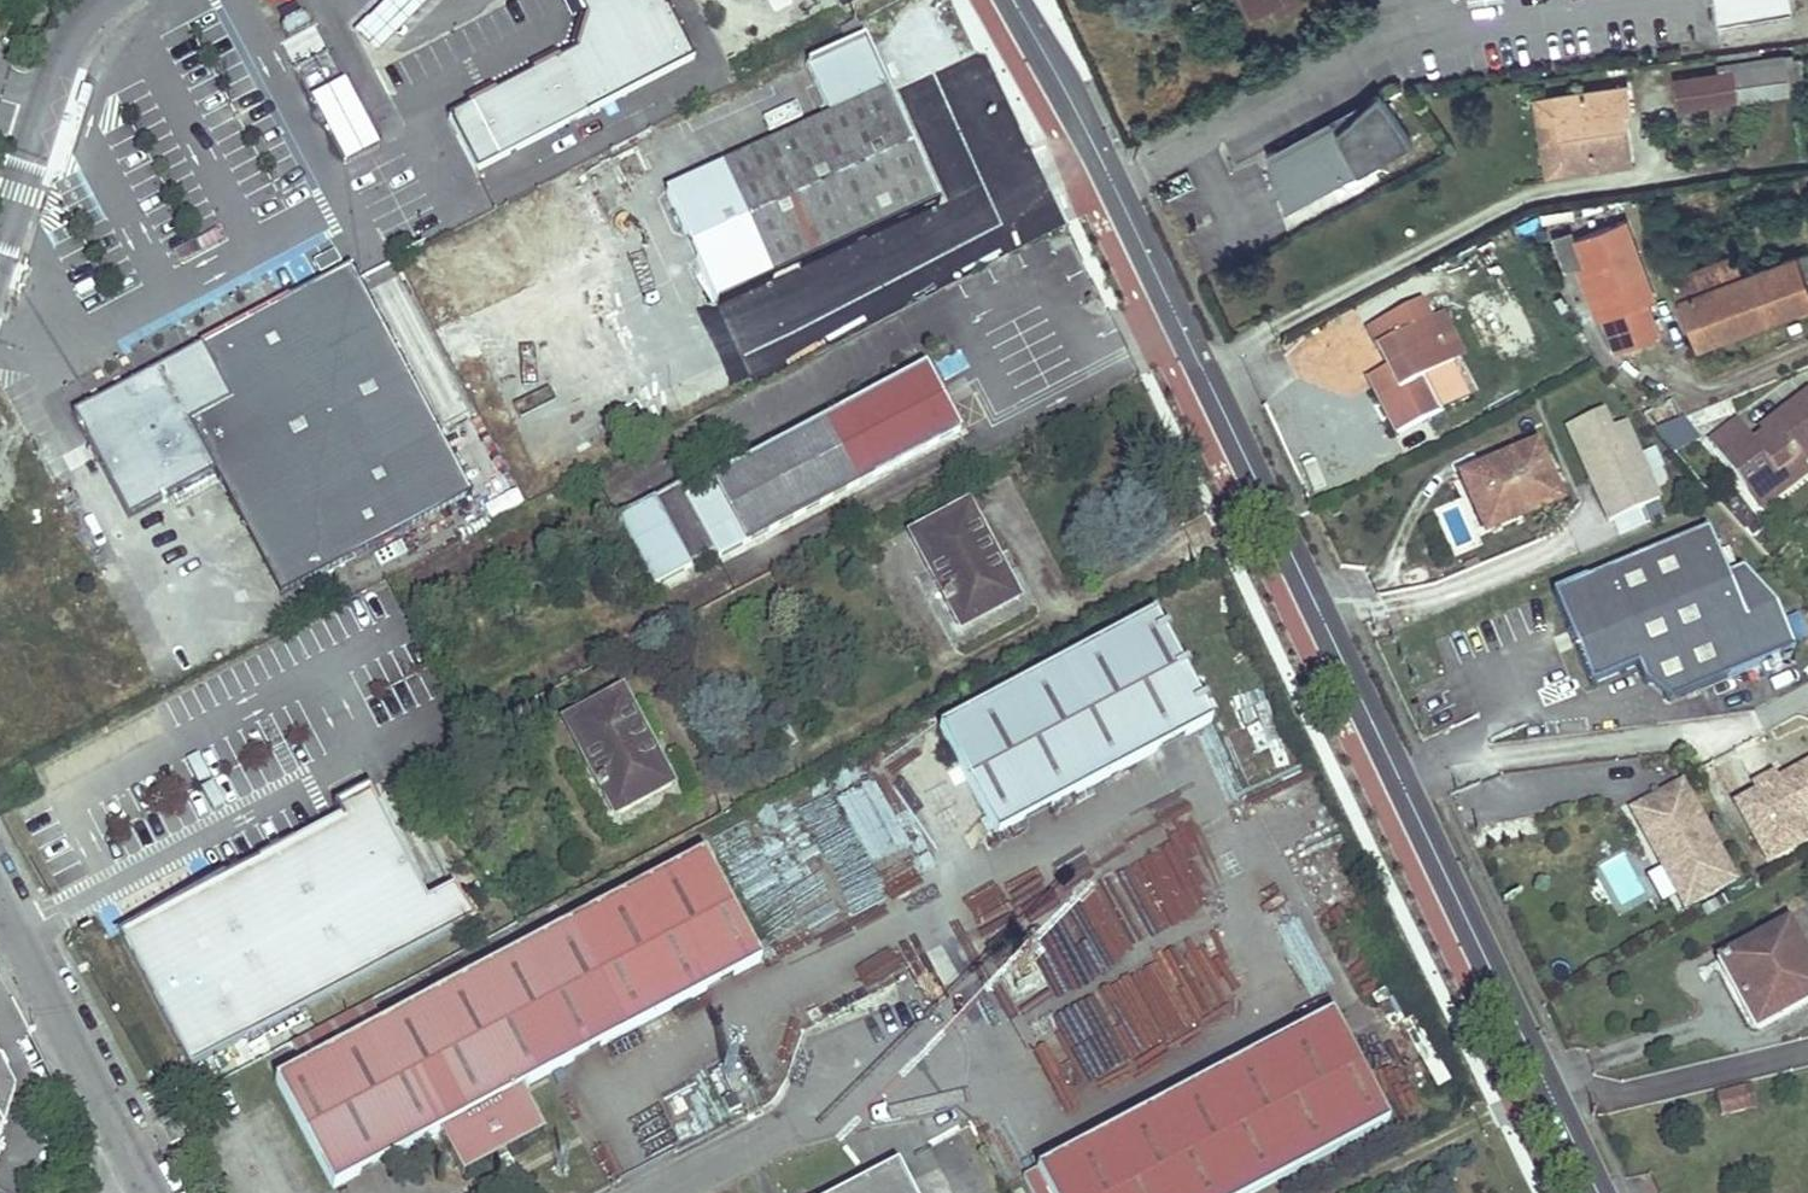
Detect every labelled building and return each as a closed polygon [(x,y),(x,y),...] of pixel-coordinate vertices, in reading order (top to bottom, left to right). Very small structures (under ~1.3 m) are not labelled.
[(357,33),(379,55),(434,0),(390,0),(357,33)] [(484,98),(449,117),(466,149),(478,172),(500,160),(696,57),(666,0),(581,0),(589,16),(584,31),(578,49),(559,59),(484,98)] [(809,14),(801,0),(717,0),(742,49),(809,14)] [(1192,5),(1199,17),(1211,12),(1205,0),(1203,0),(1192,5)] [(1251,14),(1272,4),(1276,12),(1302,1),(1302,0),(1244,0),(1251,14)] [(1719,19),(1792,9),(1791,0),(1716,0),(1719,19)] [(308,15),(302,12),(291,18),(284,22),(282,28),(288,39),(314,26),(308,15)] [(867,35),(859,19),(842,27),(843,29),(850,43),(864,37),(867,35)] [(832,117),(668,192),(690,241),(718,302),(937,202),(917,157),(864,41),(809,66),(832,117)] [(1784,68),(1678,82),(1681,109),(1787,95),(1784,68)] [(344,85),(314,101),(347,163),(377,147),(344,85)] [(1286,209),(1412,141),(1378,88),(1336,128),(1266,151),(1286,209)] [(1336,128),(1378,88),(1266,151),(1336,128)] [(1625,90),(1539,101),(1548,172),(1626,162),(1620,110),(1627,108),(1625,90)] [(478,172),(466,149),(459,152),(473,178),(479,175),(478,172)] [(561,203),(438,258),(463,315),(586,258),(561,203)] [(1627,221),(1576,239),(1597,299),(1593,300),(1600,319),(1605,317),(1616,349),(1657,335),(1646,302),(1655,299),(1627,221)] [(1597,299),(1576,239),(1573,230),(1554,236),(1566,269),(1580,263),(1593,300),(1597,299)] [(321,259),(323,263),(341,254),(340,251),(321,259)] [(1673,281),(1699,346),(1807,304),(1807,251),(1718,284),(1711,265),(1673,281)] [(323,263),(326,270),(345,262),(341,254),(323,263)] [(471,494),(352,268),(285,303),(244,325),(202,347),(232,404),(189,426),(219,481),(261,459),(316,563),(288,576),(294,590),(471,494)] [(190,325),(202,347),(244,325),(285,303),(282,297),(273,281),(261,287),(190,325)] [(1467,397),(1450,364),(1429,322),(1419,304),(1367,331),(1387,369),(1392,378),(1372,388),(1396,434),(1440,410),(1467,397)] [(1462,358),(1439,317),(1429,322),(1450,364),(1462,358)] [(679,484),(617,517),(654,586),(691,566),(690,564),(715,551),(718,559),(960,430),(926,366),(684,494),(679,484)] [(1387,369),(1367,379),(1372,388),(1392,378),(1387,369)] [(1709,442),(1742,484),(1752,476),(1771,499),(1807,471),(1803,464),(1807,461),(1807,393),(1759,431),(1763,436),(1753,443),(1737,422),(1709,442)] [(1565,426),(1607,521),(1609,520),(1656,499),(1622,422),(1610,427),(1602,410),(1565,426)] [(1681,420),(1653,431),(1678,460),(1700,442),(1681,420)] [(219,481),(189,426),(102,470),(57,492),(149,667),(281,597),(219,481)] [(1534,448),(1459,480),(1470,506),(1477,503),(1487,525),(1554,496),(1534,448)] [(261,459),(219,481),(281,597),(294,590),(288,576),(316,563),(261,459)] [(1752,476),(1742,484),(1760,508),(1771,499),(1752,476)] [(1656,499),(1609,520),(1617,537),(1648,524),(1646,522),(1662,515),(1656,499)] [(968,506),(913,534),(961,624),(1015,597),(968,506)] [(1795,653),(1777,608),(1744,570),(1728,577),(1709,531),(1553,594),(1591,688),(1637,669),(1643,684),(1670,704),(1795,653)] [(1153,612),(939,727),(998,836),(1212,721),(1153,612)] [(621,693),(567,722),(616,814),(670,785),(621,693)] [(1737,806),(1760,848),(1802,825),(1807,822),(1807,767),(1777,784),(1759,794),(1737,806)] [(1755,786),(1759,794),(1777,784),(1773,776),(1755,786)] [(1737,881),(1683,783),(1632,811),(1664,869),(1673,864),(1695,904),(1737,881)] [(122,934),(190,1066),(476,918),(455,886),(429,900),(371,787),(336,805),(345,821),(271,857),(264,844),(241,856),(248,869),(122,934)] [(886,789),(805,811),(827,892),(908,871),(886,789)] [(336,805),(264,844),(271,857),(345,821),(336,805)] [(1760,848),(1768,864),(1807,842),(1807,836),(1802,825),(1760,848)] [(302,1064),(277,1077),(335,1187),(442,1131),(465,1174),(548,1130),(525,1087),(631,1030),(762,961),(703,852),(573,921),(381,1022),(371,1002),(291,1044),(302,1064)] [(1695,904),(1673,864),(1664,869),(1686,909),(1695,904)] [(1720,959),(1755,1026),(1807,998),(1807,963),(1787,924),(1720,959)] [(867,986),(901,964),(888,944),(854,965),(867,986)] [(1050,1003),(1065,1072),(1201,1044),(1189,989),(1170,993),(1167,978),(1050,1003)] [(1024,1178),(1032,1192),(1257,1192),(1389,1122),(1330,1012),(1024,1178)] [(16,1089),(0,1058),(0,1139),(16,1089)] [(1751,1088),(1714,1094),(1718,1118),(1755,1113),(1751,1088)] [(174,1114),(160,1119),(171,1143),(186,1137),(174,1114)] [(897,1164),(879,1173),(840,1192),(913,1192),(897,1164)]
